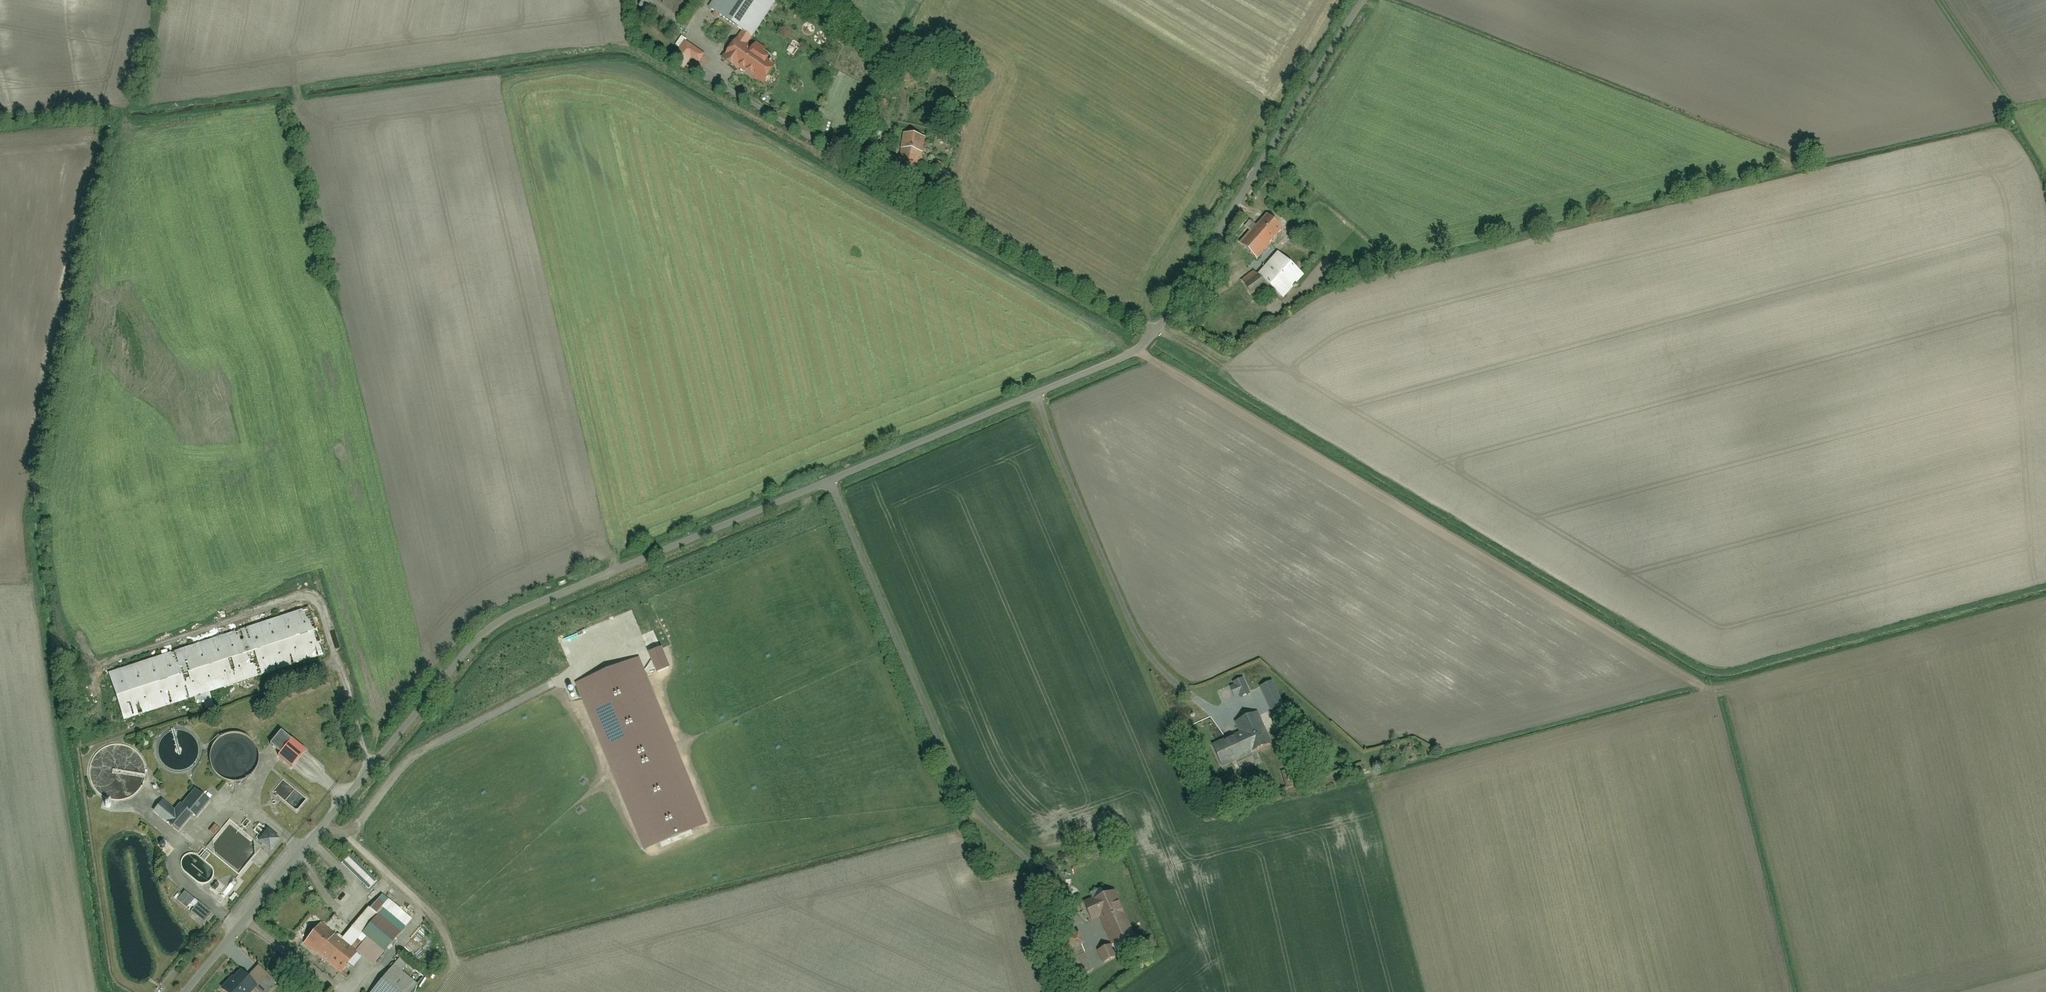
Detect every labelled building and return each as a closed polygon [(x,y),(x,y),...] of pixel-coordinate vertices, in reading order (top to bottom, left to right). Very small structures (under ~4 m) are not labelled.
[(644,5),(677,28),(692,7),(682,0),(647,0),(644,5)] [(770,0),(714,0),(709,7),(741,28),(724,55),(759,77),(770,61),(745,45),(773,2),(770,0)] [(684,33),(669,60),(682,67),(687,57),(698,63),(708,46),(684,33)] [(841,37),(836,44),(846,50),(850,43),(841,37)] [(920,136),(905,134),(900,164),(915,166),(920,136)] [(940,170),(933,167),(925,187),(932,190),(940,170)] [(1266,213),(1255,225),(1247,218),(1233,234),(1256,255),(1281,226),(1266,213)] [(1302,273),(1278,255),(1260,272),(1256,266),(1240,278),(1257,303),(1275,291),(1282,295),(1302,273)] [(311,601),(110,666),(126,716),(327,650),(311,601)] [(1240,677),(1211,688),(1218,708),(1248,697),(1240,677)] [(1276,683),(1263,688),(1270,708),(1283,703),(1276,683)] [(1255,713),(1233,721),(1239,735),(1212,745),(1219,763),(1267,745),(1255,713)] [(1318,739),(1322,730),(1302,722),(1298,731),(1318,739)] [(261,761),(261,757),(261,752),(260,748),(257,743),(254,739),(250,736),(246,734),(241,733),(236,732),(232,733),(227,734),(223,737),(219,740),(216,744),(214,749),(213,753),(212,758),(213,763),(215,767),(217,771),(221,775),(224,777),(229,780),(233,781),(238,781),(242,780),(246,779),(250,777),(254,774),(257,770),(260,765),(261,761)] [(286,732),(275,744),(284,752),(295,740),(286,732)] [(1300,767),(1281,773),(1287,789),(1305,783),(1300,767)] [(163,800),(154,813),(178,830),(191,813),(198,819),(211,801),(194,789),(178,811),(163,800)] [(261,841),(271,849),(278,842),(267,833),(261,841)] [(1138,937),(1118,893),(1087,907),(1095,925),(1102,921),(1115,948),(1138,937)] [(374,963),(409,923),(386,903),(389,900),(382,894),(368,909),(376,915),(352,943),(374,963)] [(192,896),(184,907),(204,924),(213,913),(192,896)] [(1088,953),(1072,922),(1059,929),(1075,960),(1088,953)] [(353,954),(317,926),(304,942),(340,971),(353,954)] [(1110,947),(1101,951),(1106,962),(1115,958),(1110,947)] [(1100,973),(1093,957),(1084,961),(1090,977),(1100,973)] [(401,961),(375,991),(416,991),(425,981),(401,961)] [(238,971),(219,991),(220,991),(247,991),(254,985),(238,971)] [(263,976),(254,985),(261,991),(270,983),(263,976)]
